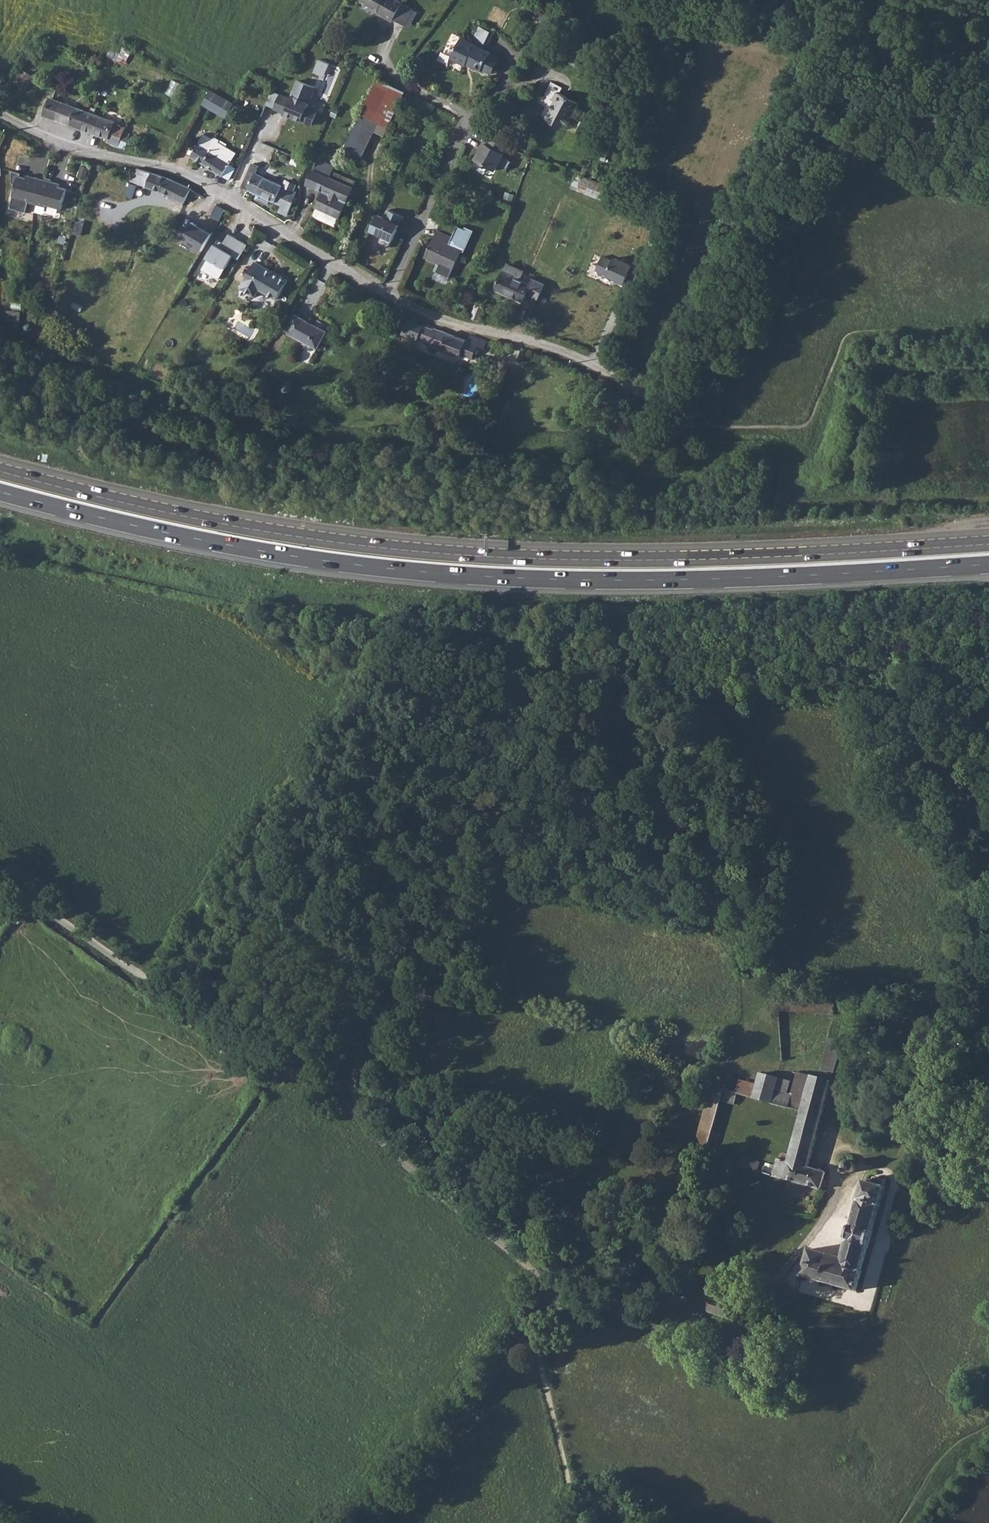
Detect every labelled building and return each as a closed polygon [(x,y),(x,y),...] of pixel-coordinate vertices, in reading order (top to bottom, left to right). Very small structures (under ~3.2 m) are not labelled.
[(393,20),(402,4),(402,3),(397,0),(361,0),(361,1),(378,11),(377,13),(392,22),(393,20)] [(461,38),(450,58),(465,66),(466,64),(481,71),(490,53),(485,50),(493,33),(482,28),(474,44),(461,38)] [(123,46),(116,42),(113,49),(112,49),(108,56),(116,61),(123,46)] [(331,64),(320,59),(314,73),(325,77),(331,64)] [(22,69),(14,81),(26,89),(34,77),(22,69)] [(378,123),(388,128),(405,92),(379,79),(345,149),(361,158),(378,123)] [(316,88),(299,81),(291,99),(282,95),(276,109),(285,113),(285,114),(312,126),(318,112),(308,108),(316,88)] [(276,109),(282,95),(272,91),(266,105),(276,109)] [(544,118),(543,119),(564,129),(577,102),(553,91),(550,99),(552,100),(544,118)] [(233,104),(210,92),(203,104),(226,117),(233,104)] [(44,116),(57,121),(91,132),(97,115),(51,99),(44,116)] [(97,115),(91,132),(108,138),(107,142),(118,148),(121,140),(128,143),(131,135),(125,132),(127,127),(113,121),(97,115)] [(501,163),(509,167),(512,160),(506,157),(512,145),(487,133),(475,159),(498,170),(501,163)] [(191,156),(203,164),(204,164),(215,145),(218,140),(214,137),(212,140),(204,135),(191,156)] [(218,140),(215,145),(223,150),(219,156),(224,159),(229,150),(219,144),(220,141),(218,140)] [(215,145),(204,164),(229,180),(236,169),(233,167),(234,164),(232,162),(236,154),(229,150),(224,159),(219,156),(223,150),(215,145)] [(307,185),(324,193),(333,172),(335,168),(319,160),(307,185)] [(249,163),(240,185),(257,194),(256,199),(270,206),(273,201),(282,205),(279,212),(287,216),(293,203),(296,203),(297,200),(295,199),(297,193),(295,192),(297,186),(286,181),(283,187),(255,174),(258,168),(249,163)] [(137,169),(135,173),(132,182),(161,192),(184,203),(190,192),(191,189),(168,178),(137,169)] [(20,175),(21,176),(21,172),(13,170),(13,183),(17,184),(20,175)] [(324,193),(316,209),(339,220),(355,182),(333,172),(324,193)] [(601,199),(608,184),(585,174),(578,189),(601,199)] [(27,212),(30,202),(37,204),(46,206),(46,205),(62,209),(68,189),(60,186),(52,184),(53,181),(44,179),(36,176),(35,180),(28,178),(21,176),(20,175),(17,184),(14,195),(11,208),(27,212)] [(217,205),(212,217),(220,221),(225,210),(217,205)] [(380,241),(391,246),(406,216),(388,207),(384,215),(379,212),(370,230),(383,236),(380,241)] [(205,230),(192,222),(182,239),(203,251),(213,233),(206,228),(205,230)] [(436,230),(424,256),(440,263),(436,271),(449,277),(461,251),(466,253),(475,231),(467,227),(466,230),(459,226),(453,239),(436,230)] [(207,258),(208,259),(202,269),(219,279),(233,256),(240,259),(248,245),(229,234),(224,243),(218,240),(207,258)] [(601,256),(596,271),(625,284),(632,268),(601,256)] [(244,282),(239,289),(253,297),(258,290),(276,301),(288,282),(254,262),(243,281),(244,282)] [(507,264),(495,289),(522,301),(526,294),(537,299),(544,285),(532,280),(530,284),(516,278),(520,270),(507,264)] [(476,305),(472,319),(479,321),(483,308),(476,305)] [(21,322),(22,312),(9,311),(8,321),(21,322)] [(286,332),(307,343),(317,348),(327,331),(296,315),(286,332)] [(433,330),(408,320),(402,334),(428,344),(428,345),(459,358),(461,354),(473,360),(477,346),(485,349),(487,341),(486,341),(471,335),(468,342),(434,328),(433,330)] [(489,422),(494,425),(499,415),(494,413),(489,422)] [(499,415),(494,425),(500,427),(505,418),(499,415)] [(21,907),(12,919),(20,924),(28,912),(21,907)] [(830,1038),(821,1070),(833,1073),(842,1042),(830,1038)] [(735,1092),(735,1093),(736,1095),(800,1112),(788,1155),(786,1163),(801,1169),(797,1184),(819,1190),(824,1173),(808,1167),(830,1082),(809,1076),(808,1078),(796,1074),(790,1094),(786,1093),(774,1090),(777,1079),(759,1074),(756,1085),(738,1081),(735,1092)] [(695,1143),(706,1147),(708,1141),(715,1143),(717,1135),(711,1132),(720,1101),(733,1105),(736,1095),(735,1093),(735,1092),(723,1089),(722,1094),(710,1091),(695,1143)] [(764,1167),(762,1173),(797,1184),(801,1169),(786,1163),(788,1155),(784,1153),(781,1154),(778,1156),(777,1159),(773,1170),(764,1167)] [(741,1158),(738,1166),(757,1172),(759,1164),(741,1158)] [(843,1164),(843,1170),(844,1173),(845,1173),(847,1174),(851,1173),(853,1173),(855,1171),(856,1169),(857,1167),(856,1164),(855,1162),(854,1160),(851,1159),(848,1159),(846,1160),(844,1162),(843,1164)] [(809,1249),(802,1276),(856,1291),(861,1273),(860,1270),(866,1250),(869,1247),(872,1233),(872,1231),(875,1219),(878,1216),(885,1189),(884,1187),(886,1181),(874,1178),(872,1184),(864,1182),(858,1199),(858,1203),(847,1242),(847,1245),(843,1259),(824,1253),(809,1249)]
